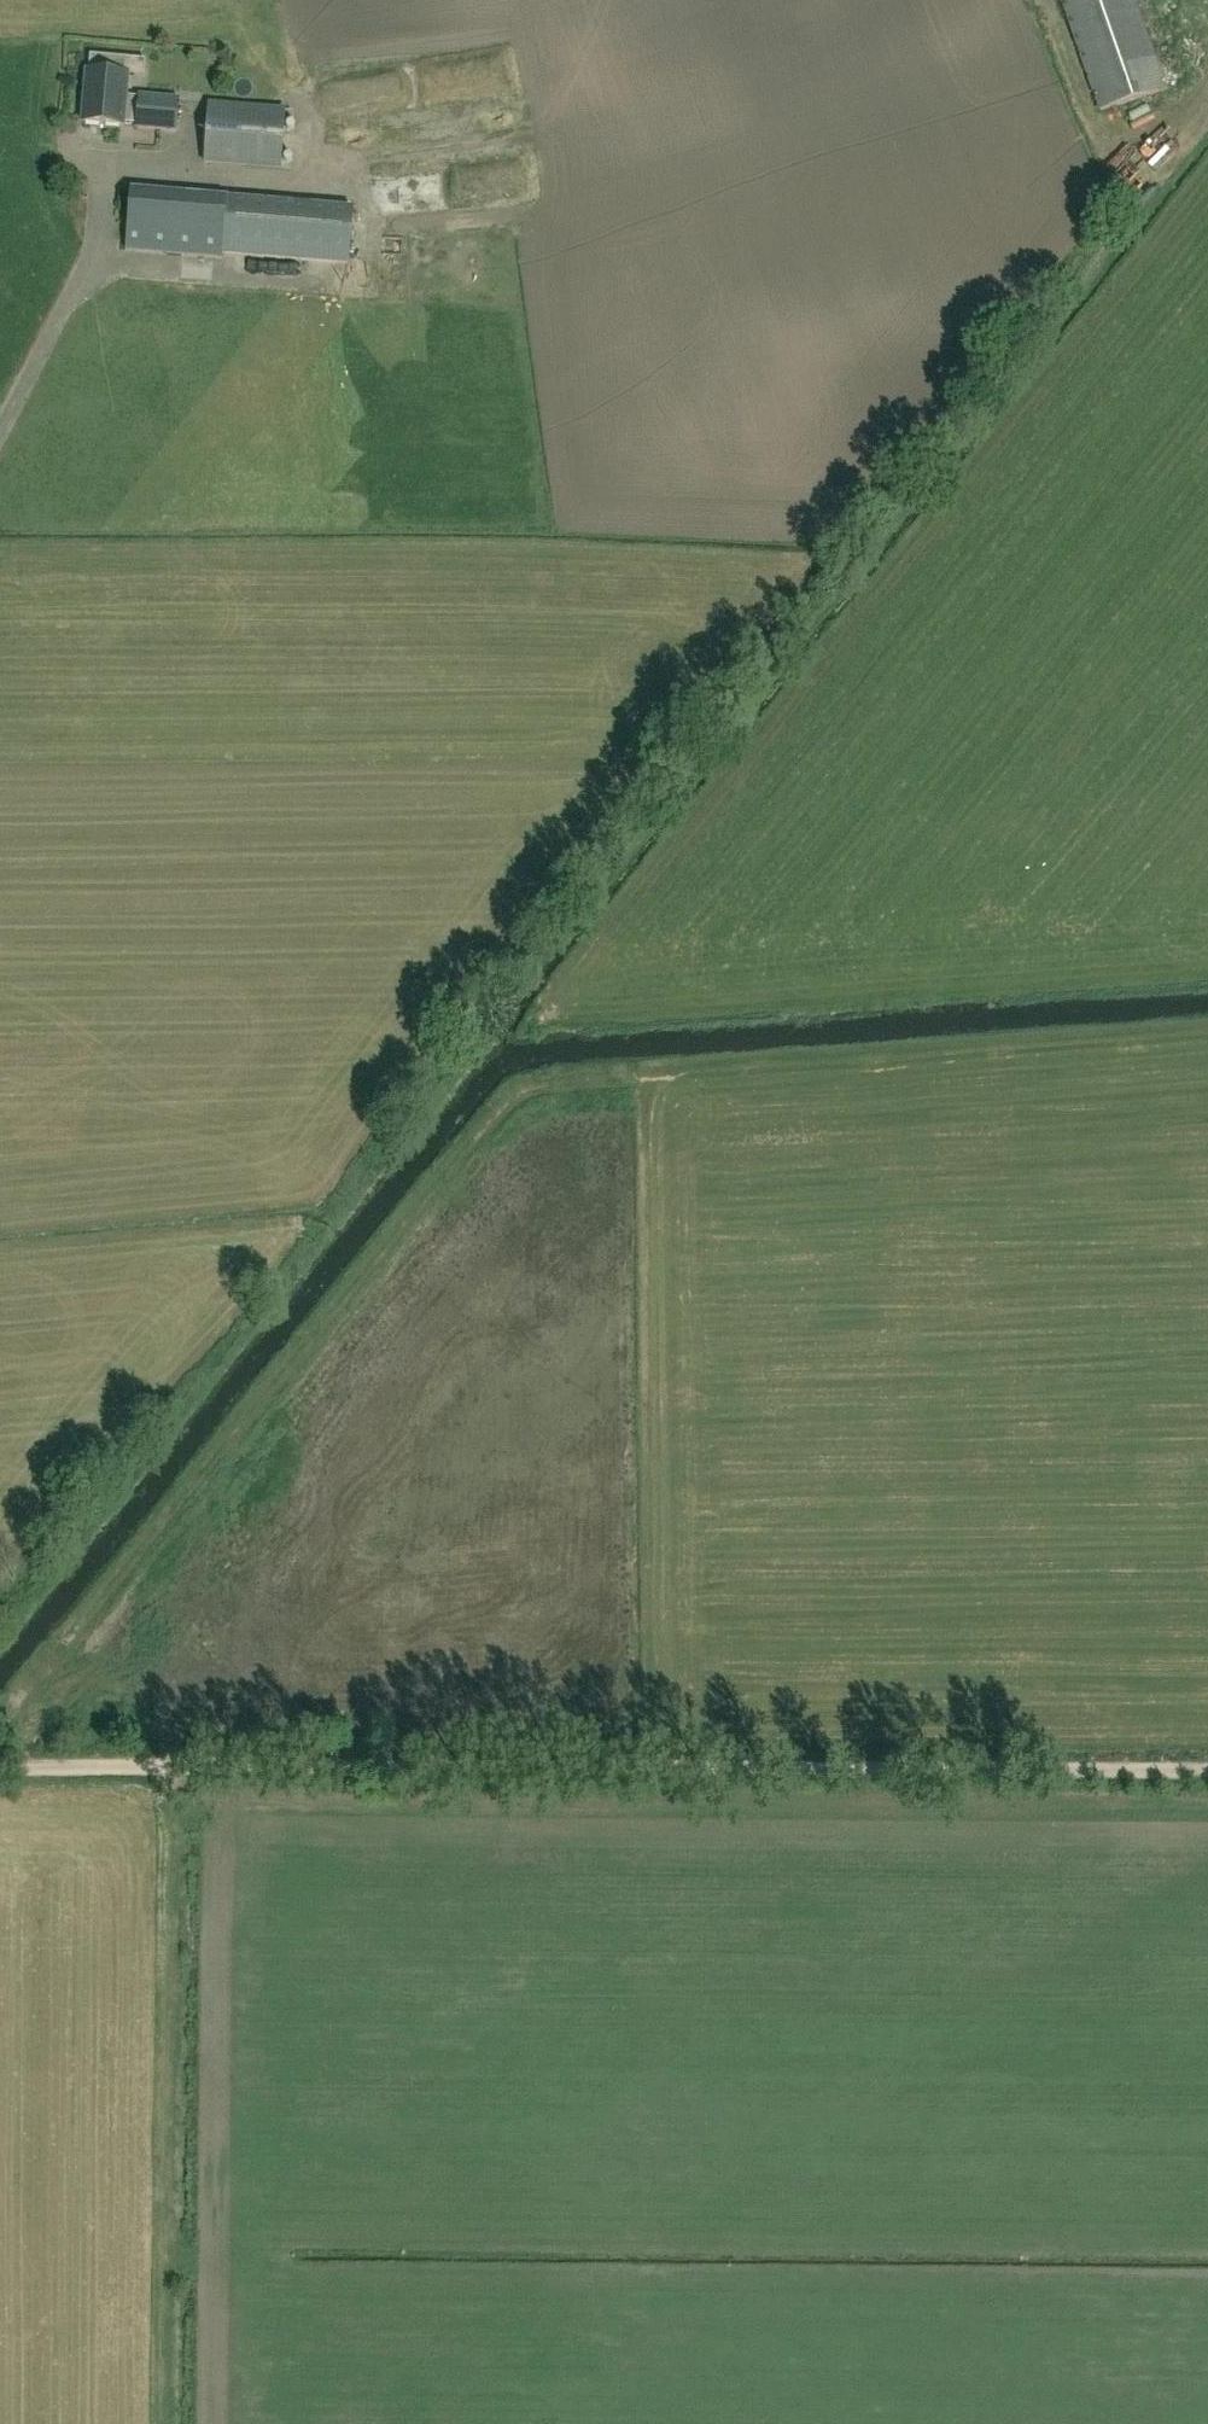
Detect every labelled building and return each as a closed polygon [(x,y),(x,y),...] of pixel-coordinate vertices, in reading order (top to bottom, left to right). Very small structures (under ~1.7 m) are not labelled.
[(1132,0),(1060,0),(1100,113),(1164,90),(1132,0)] [(87,72),(81,123),(122,128),(122,123),(136,124),(136,128),(175,132),(179,101),(139,97),(139,99),(125,97),(128,76),(142,78),(144,62),(89,55),(87,72)] [(209,104),(203,162),(279,169),(284,111),(209,104)] [(352,208),(226,199),(130,190),(125,248),(221,257),(221,253),(348,262),(352,208)]
